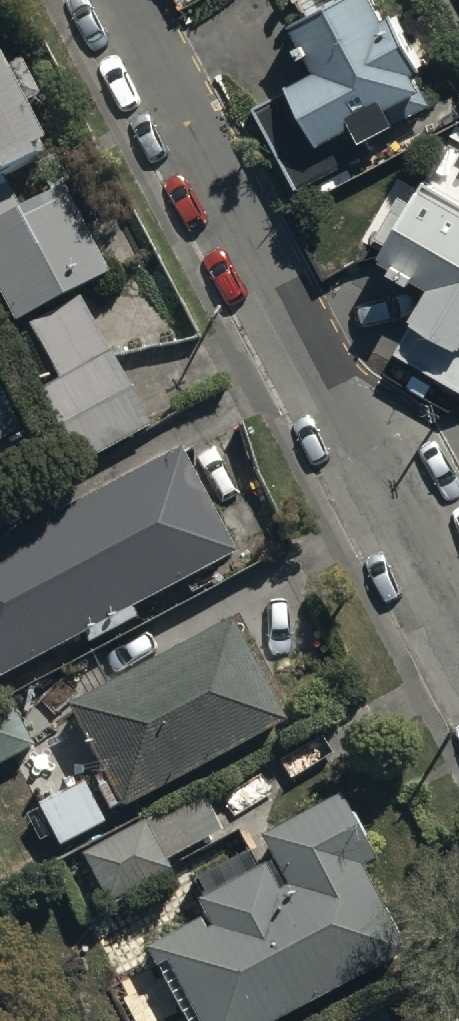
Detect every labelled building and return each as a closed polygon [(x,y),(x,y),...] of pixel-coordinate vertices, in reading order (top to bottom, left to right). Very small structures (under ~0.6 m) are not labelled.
[(298,180),(374,142),(365,123),(421,95),(412,76),(420,72),(411,52),(421,47),(397,0),(390,0),(385,3),(384,0),(294,0),(290,2),(315,51),(285,66),(291,78),(256,95),(298,180)] [(33,151),(28,142),(41,135),(27,108),(39,102),(21,66),(8,72),(0,57),(0,168),(33,151)] [(12,313),(104,266),(58,175),(15,197),(11,189),(0,195),(0,291),(12,313)] [(427,285),(405,323),(411,326),(395,353),(458,390),(458,211),(412,185),(373,254),(427,285)] [(38,385),(77,457),(149,419),(80,292),(29,320),(58,374),(38,385)] [(0,532),(0,666),(231,544),(176,440),(0,532)] [(230,610),(67,696),(103,766),(92,772),(109,804),(284,712),(230,610)] [(32,754),(9,708),(0,712),(0,770),(32,754)] [(63,782),(36,795),(57,837),(103,814),(78,766),(60,775),(63,782)] [(189,1020),(252,1020),(405,942),(362,857),(375,851),(341,784),(260,826),(264,834),(196,869),(205,886),(193,892),(202,909),(146,938),(189,1020)] [(83,846),(109,897),(171,865),(165,853),(220,825),(200,786),(83,846)]
